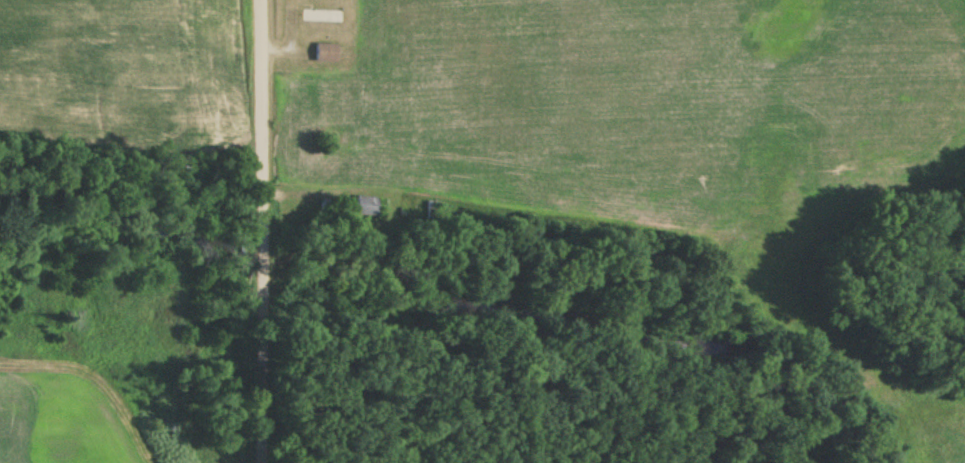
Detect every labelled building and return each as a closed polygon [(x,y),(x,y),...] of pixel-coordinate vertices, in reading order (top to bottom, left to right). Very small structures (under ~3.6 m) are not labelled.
[(340,23),(340,12),(302,12),(302,23),(340,23)] [(336,63),(336,46),(315,46),(315,63),(336,63)] [(352,215),(385,218),(386,200),(354,197),(352,215)] [(331,210),(330,201),(320,202),(321,211),(331,210)]
